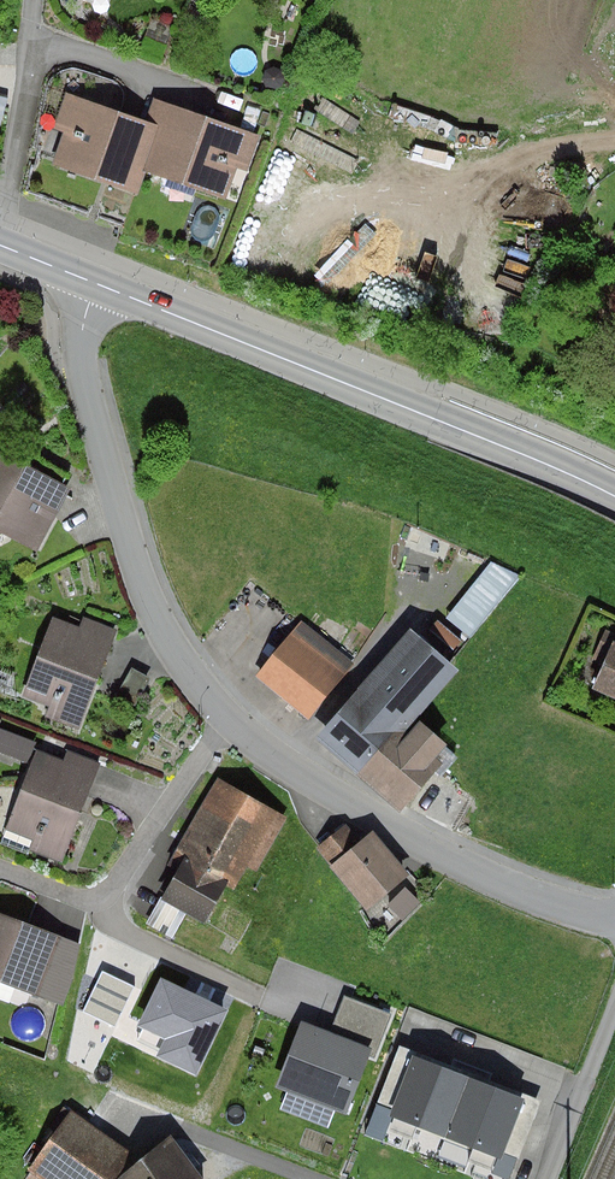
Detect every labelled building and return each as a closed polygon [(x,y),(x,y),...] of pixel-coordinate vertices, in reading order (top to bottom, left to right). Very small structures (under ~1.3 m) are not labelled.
[(147,121),(66,93),(53,128),(63,132),(51,165),(138,195),(146,172),(227,199),(237,168),(249,172),(261,136),(154,99),(147,121)] [(289,145),(340,168),(354,137),(303,114),(289,145)] [(0,452),(0,531),(38,550),(70,488),(0,452)] [(491,561),(446,618),(471,639),(522,576),(491,561)] [(80,627),(52,617),(22,696),(49,706),(45,717),(80,730),(118,629),(84,616),(80,627)] [(300,620),(256,677),(311,720),(355,663),(300,620)] [(411,628),(315,738),(357,775),(392,736),(397,741),(460,671),(411,628)] [(614,638),(614,634),(605,630),(592,659),(604,664),(614,638)] [(593,688),(614,698),(614,638),(604,664),(593,688)] [(151,678),(132,668),(120,690),(139,700),(151,678)] [(392,736),(357,775),(400,812),(442,763),(436,758),(448,744),(420,720),(400,743),(397,741),(392,736)] [(36,742),(0,729),(0,752),(28,763),(36,742)] [(64,760),(37,749),(1,843),(28,854),(29,850),(64,863),(102,763),(67,750),(64,760)] [(290,817),(218,776),(166,866),(177,872),(162,898),(161,897),(146,924),(172,939),(187,914),(206,924),(228,886),(235,890),(248,868),(258,873),(290,817)] [(345,825),(318,847),(368,909),(410,875),(377,834),(362,846),(345,825)] [(405,886),(387,904),(404,920),(421,902),(405,886)] [(0,913),(0,982),(63,1005),(76,969),(81,944),(0,913)] [(301,1021),(276,1086),(288,1091),(280,1111),(328,1128),(335,1110),(347,1115),(369,1056),(376,1059),(393,1013),(345,996),(331,1032),(301,1021)] [(363,1135),(408,1153),(418,1128),(475,1151),(466,1174),(479,1178),(511,1178),(541,1101),(399,1045),(363,1135)] [(74,1108),(29,1170),(41,1178),(116,1178),(136,1152),(74,1108)] [(118,1178),(202,1178),(173,1140),(118,1178)]
